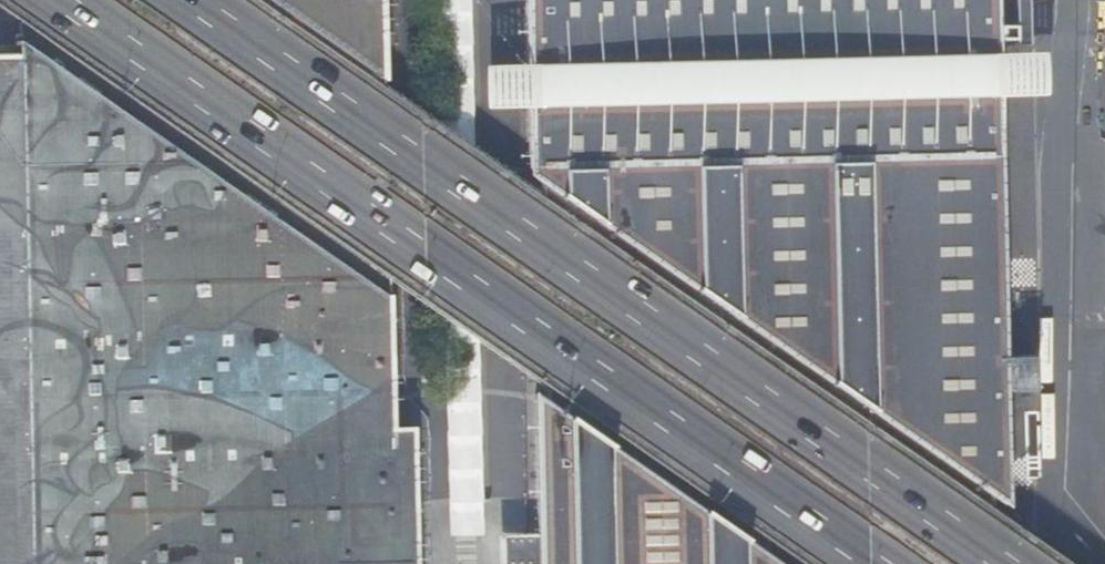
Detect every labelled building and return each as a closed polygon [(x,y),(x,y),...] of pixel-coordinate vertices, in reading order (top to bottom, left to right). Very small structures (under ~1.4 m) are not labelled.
[(391,419),(380,0),(0,0),(0,563),(414,563),(413,490),(411,490),(411,486),(411,448),(410,444),(412,443),(411,427),(391,427),(391,419)] [(443,110),(476,109),(474,0),(441,0),(443,110)] [(525,66),(533,66),(534,103),(526,103),(528,173),(535,178),(541,399),(533,393),(538,563),(993,563),(991,493),(1005,504),(1003,390),(1032,389),(1031,355),(1003,355),(996,94),(987,93),(985,57),(995,56),(994,0),(524,0),(525,66)]
